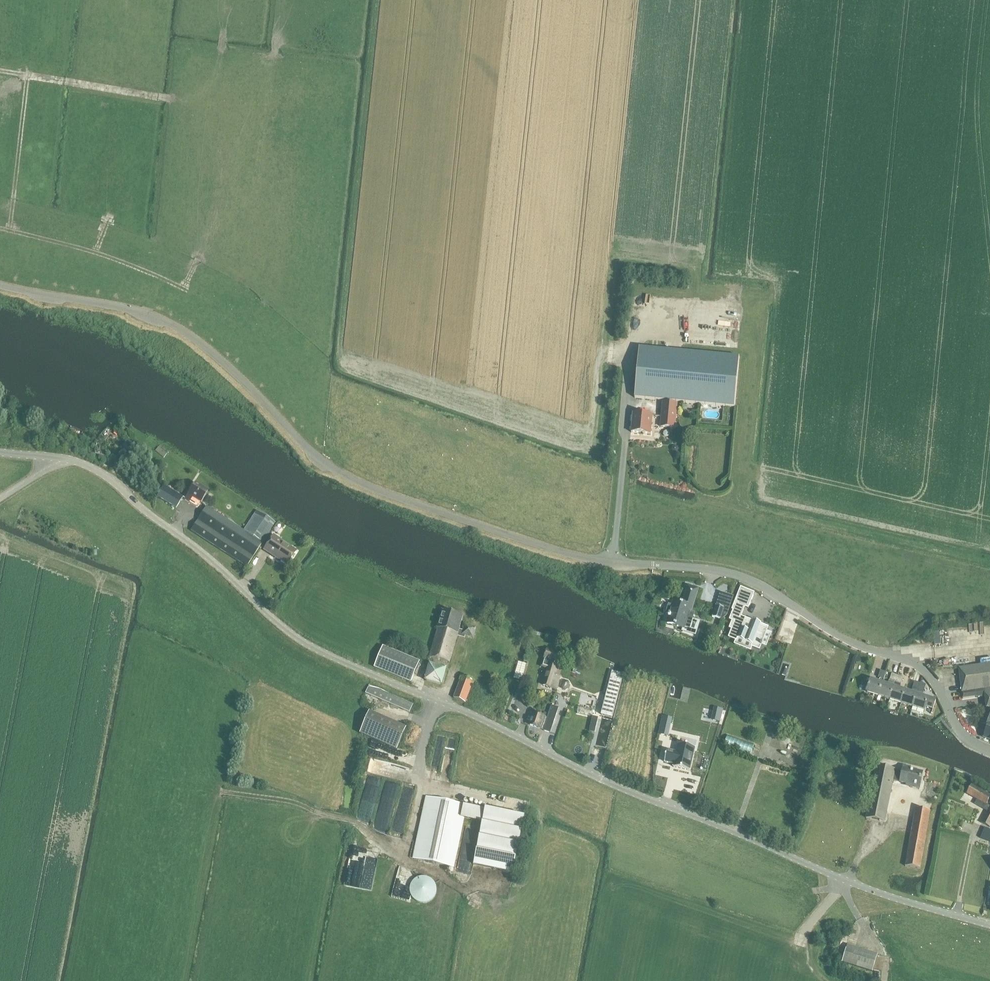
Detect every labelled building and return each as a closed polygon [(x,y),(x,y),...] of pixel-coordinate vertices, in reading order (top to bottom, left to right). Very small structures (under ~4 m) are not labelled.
[(635,397),(735,407),(739,357),(640,348),(635,397)] [(663,403),(661,427),(675,429),(677,404),(663,403)] [(632,432),(651,434),(652,415),(633,414),(632,432)] [(132,450),(125,443),(121,446),(128,454),(132,450)] [(208,490),(195,482),(186,498),(190,500),(192,496),(201,501),(208,490)] [(157,494),(176,507),(182,497),(163,484),(157,494)] [(191,529),(247,566),(276,523),(256,510),(243,529),(207,505),(191,529)] [(264,549),(288,563),(296,549),(273,535),(264,549)] [(670,612),(667,623),(684,629),(685,626),(690,628),(693,619),(690,618),(697,594),(699,589),(688,586),(686,591),(682,604),(674,601),(672,605),(670,604),(668,611),(670,612)] [(741,587),(735,603),(748,608),(754,593),(741,587)] [(728,609),(716,605),(712,617),(722,620),(726,615),(728,609)] [(432,650),(430,656),(450,662),(457,636),(459,637),(460,633),(473,637),(476,627),(466,624),(464,630),(459,629),(463,615),(442,609),(437,627),(438,627),(432,650)] [(731,630),(728,638),(736,641),(737,638),(753,644),(752,647),(760,650),(769,627),(761,624),(761,623),(753,620),(753,621),(751,624),(744,621),(745,618),(738,615),(739,613),(733,611),(729,620),(732,621),(729,629),(731,630)] [(943,630),(934,630),(935,642),(943,642),(943,630)] [(420,662),(383,647),(374,667),(411,683),(420,662)] [(559,654),(548,650),(542,666),(548,668),(543,684),(556,688),(560,676),(557,675),(560,668),(554,667),(559,654)] [(519,661),(518,670),(526,671),(527,662),(519,661)] [(424,680),(442,686),(447,668),(430,662),(424,680)] [(959,668),(962,692),(976,691),(977,697),(985,696),(987,709),(989,711),(989,664),(959,668)] [(881,670),(878,678),(879,678),(884,679),(886,672),(881,670)] [(889,685),(883,683),(879,696),(890,699),(898,676),(892,674),(889,685)] [(614,675),(602,718),(612,721),(624,677),(614,675)] [(454,697),(466,702),(474,681),(462,676),(454,697)] [(884,679),(879,678),(878,681),(863,676),(858,689),(879,696),(883,683),(884,679)] [(898,676),(890,699),(901,703),(905,690),(900,689),(903,678),(898,676)] [(912,693),(905,690),(901,703),(912,707),(920,683),(915,682),(912,693)] [(922,696),(925,685),(920,683),(912,707),(925,711),(926,708),(933,711),(936,701),(922,696)] [(369,685),(366,693),(410,711),(413,704),(369,685)] [(687,717),(690,706),(671,701),(668,711),(687,717)] [(558,707),(552,705),(544,730),(550,732),(558,707)] [(360,733),(398,750),(410,722),(371,706),(360,733)] [(716,708),(713,720),(720,722),(722,710),(716,708)] [(981,724),(989,727),(984,737),(989,740),(989,711),(987,709),(981,724)] [(695,713),(691,728),(701,731),(705,716),(695,713)] [(534,714),(530,725),(541,728),(544,717),(534,714)] [(663,717),(659,734),(667,736),(671,718),(663,717)] [(726,742),(753,752),(756,744),(729,734),(726,742)] [(667,750),(665,762),(671,764),(671,763),(672,763),(675,763),(674,767),(690,771),(695,748),(679,744),(677,752),(667,750)] [(911,786),(920,787),(923,771),(910,768),(911,766),(904,764),(903,771),(895,770),(895,769),(876,765),(866,817),(885,821),(894,779),(901,780),(901,781),(911,783),(911,786)] [(989,827),(989,805),(986,803),(989,797),(989,794),(972,784),(967,793),(977,799),(975,804),(988,810),(982,822),(989,827)] [(413,859),(454,867),(464,817),(484,821),(475,864),(514,872),(526,817),(426,796),(413,859)] [(906,866),(920,868),(930,811),(916,808),(906,866)] [(989,840),(989,829),(984,827),(981,836),(989,840)] [(436,893),(437,890),(436,887),(436,885),(435,883),(433,880),(431,879),(429,877),(426,876),(424,876),(421,876),(418,877),(416,878),(414,880),(412,882),(411,884),(410,886),(410,889),(410,892),(410,894),(411,897),(413,899),(415,900),(417,902),(420,903),(422,903),(425,903),(428,902),(430,901),(432,899),(434,898),(435,895),(436,893)] [(847,944),(849,936),(842,935),(838,953),(844,955),(842,962),(849,964),(873,971),(878,954),(847,944)]
